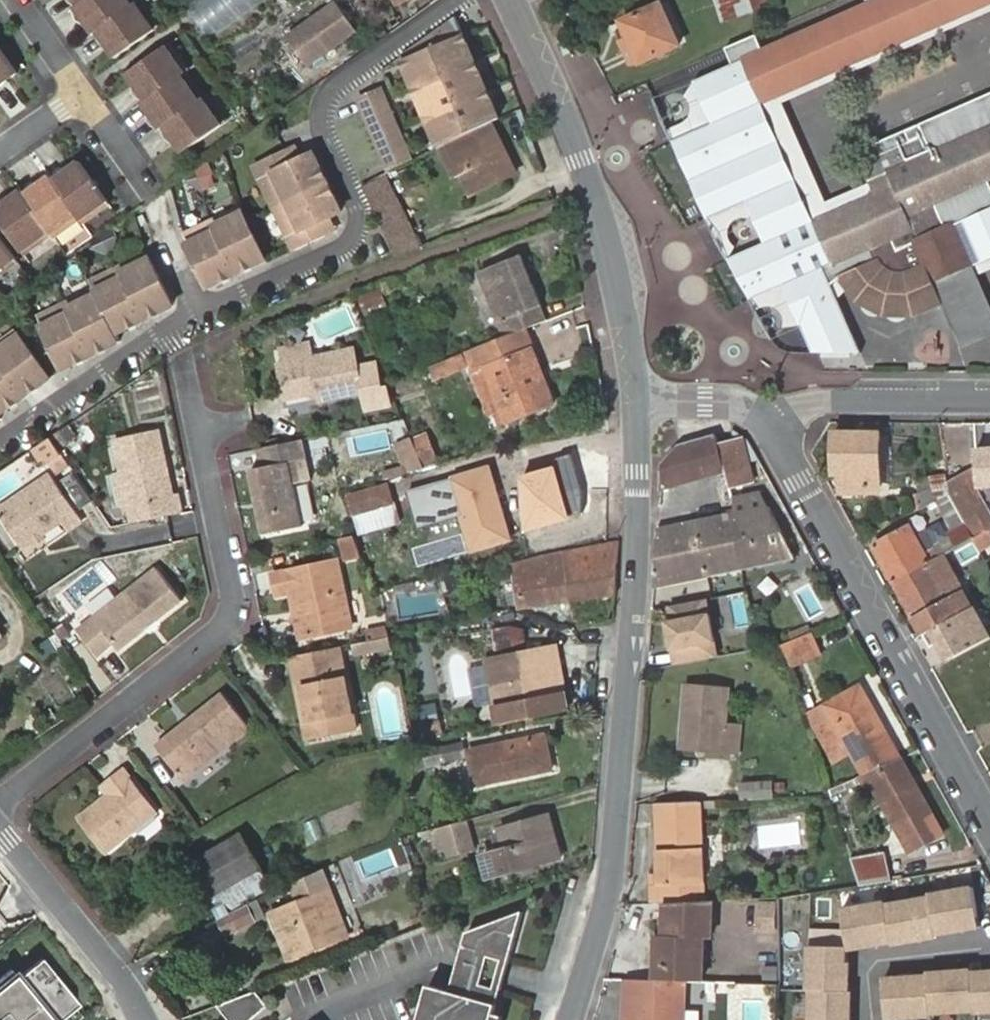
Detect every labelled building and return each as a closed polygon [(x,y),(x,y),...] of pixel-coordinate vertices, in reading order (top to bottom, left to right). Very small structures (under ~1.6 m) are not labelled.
[(140,3),(136,5),(133,0),(74,0),(79,6),(74,8),(93,35),(97,32),(115,59),(158,30),(140,3)] [(202,39),(264,0),(184,0),(180,3),(202,39)] [(738,16),(732,0),(723,0),(730,19),(738,16)] [(738,16),(760,7),(758,3),(757,0),(732,0),(738,16)] [(743,59),(763,103),(962,14),(989,3),(989,0),(875,0),(743,59)] [(629,38),(640,63),(679,46),(662,3),(622,20),(629,38)] [(334,5),(286,40),(306,68),(354,33),(334,5)] [(397,60),(435,150),(439,148),(488,125),(495,122),(452,21),(397,60)] [(563,35),(556,38),(563,55),(571,51),(563,35)] [(632,67),(640,63),(629,38),(622,41),(632,67)] [(224,126),(206,99),(202,102),(184,75),(188,73),(170,46),(126,76),(144,102),(141,105),(159,131),(163,129),(181,156),(224,126)] [(18,74),(0,49),(0,86),(18,74)] [(763,103),(743,59),(694,82),(711,124),(673,142),(706,219),(750,301),(781,286),(821,371),(869,371),(823,268),(832,264),(812,220),(763,103)] [(379,92),(355,102),(385,173),(409,162),(379,92)] [(510,172),(488,125),(439,148),(453,177),(475,169),(483,184),(510,172)] [(812,220),(832,264),(872,246),(878,258),(837,277),(853,306),(885,320),(917,319),(948,305),(939,283),(975,268),(956,225),(949,227),(938,202),(989,178),(989,126),(930,153),(922,134),(858,163),(872,193),(812,220)] [(298,161),(292,148),(283,152),(289,166),(298,161)] [(283,152),(252,166),(293,253),(324,238),(317,224),(326,220),(339,214),(311,155),(298,161),(289,166),(283,152)] [(109,206),(78,164),(52,182),(49,177),(22,196),(18,191),(0,203),(0,226),(20,255),(49,235),(52,238),(78,220),(82,225),(109,206)] [(364,191),(376,220),(393,258),(415,250),(384,182),(364,191)] [(206,289),(264,261),(239,210),(182,237),(206,289)] [(326,220),(317,224),(324,238),(333,234),(326,220)] [(17,264),(0,239),(0,275),(17,264)] [(498,341),(543,323),(515,255),(469,275),(498,341)] [(92,292),(36,319),(61,371),(118,343),(114,335),(171,307),(146,256),(88,284),(92,292)] [(948,305),(966,348),(989,338),(989,291),(980,266),(975,268),(939,283),(948,305)] [(380,291),(357,297),(362,315),(384,308),(380,291)] [(48,380),(16,333),(0,344),(0,414),(48,380)] [(275,363),(282,397),(317,391),(318,392),(320,402),(360,394),(352,347),(312,355),(308,338),(279,344),(281,357),(282,360),(275,363)] [(466,354),(470,365),(475,376),(486,372),(507,425),(554,407),(526,339),(480,356),(477,350),(466,354)] [(466,354),(434,367),(438,377),(470,365),(466,354)] [(499,428),(507,425),(486,372),(475,376),(490,414),(492,412),(499,428)] [(130,526),(182,516),(177,490),(170,490),(156,426),(113,436),(118,465),(125,499),(130,526)] [(66,428),(51,439),(59,450),(74,440),(66,428)] [(840,475),(841,489),(881,488),(880,433),(835,433),(834,475),(840,475)] [(720,448),(717,437),(682,446),(665,466),(663,492),(727,475),(720,448)] [(55,448),(49,440),(36,449),(41,457),(55,448)] [(412,444),(420,465),(432,462),(424,440),(412,444)] [(411,442),(393,447),(402,469),(404,476),(423,471),(420,465),(412,444),(411,442)] [(727,475),(730,486),(730,488),(754,483),(744,442),(720,448),(727,475)] [(304,443),(258,452),(261,466),(250,468),(255,490),(261,488),(265,512),(259,513),(262,530),(301,524),(293,481),(299,480),(297,461),(307,459),(304,443)] [(975,448),(978,490),(989,489),(989,446),(975,448)] [(432,462),(420,465),(423,471),(434,467),(432,462)] [(125,499),(118,465),(109,468),(116,501),(125,499)] [(402,469),(381,475),(383,482),(404,476),(402,469)] [(49,472),(0,505),(0,512),(19,540),(53,516),(59,525),(77,513),(49,472)] [(978,490),(969,472),(945,485),(973,539),(986,532),(989,530),(989,512),(978,490)] [(507,541),(488,475),(454,484),(433,490),(439,513),(460,507),(471,551),(507,541)] [(713,577),(741,571),(736,539),(742,537),(737,514),(730,488),(730,486),(716,489),(721,517),(659,529),(654,589),(712,579),(713,577)] [(261,488),(255,490),(259,513),(265,512),(261,488)] [(385,488),(347,499),(358,534),(375,529),(369,512),(391,505),(385,488)] [(391,505),(369,512),(375,529),(397,523),(391,505)] [(736,539),(741,571),(794,560),(768,508),(737,514),(742,537),(736,539)] [(874,546),(894,582),(932,562),(928,552),(937,547),(927,529),(917,535),(911,526),(874,546)] [(989,552),(989,540),(986,532),(973,539),(958,548),(932,562),(894,582),(923,635),(971,609),(972,609),(965,593),(954,572),(989,552)] [(355,538),(341,542),(348,562),(362,559),(355,538)] [(566,603),(611,596),(615,548),(559,560),(566,603)] [(351,623),(336,560),(275,574),(280,596),(291,595),(299,633),(351,623)] [(520,612),(566,603),(559,560),(512,570),(520,612)] [(116,648),(180,600),(153,565),(74,626),(95,652),(111,641),(116,648)] [(667,624),(676,669),(718,661),(705,600),(669,608),(672,623),(667,624)] [(971,609),(923,635),(931,648),(944,641),(955,658),(988,640),(978,623),(979,622),(972,609),(971,609)] [(495,652),(522,647),(520,634),(509,630),(491,635),(495,652)] [(784,650),(789,665),(818,655),(811,634),(782,644),(784,650)] [(587,644),(585,666),(594,665),(596,643),(587,644)] [(476,661),(474,661),(484,710),(556,696),(546,648),(523,652),(476,661)] [(335,651),(285,660),(290,683),(303,680),(311,716),(297,719),(301,740),(352,730),(335,651)] [(303,680),(290,683),(297,719),(311,716),(303,680)] [(866,776),(901,759),(861,686),(808,716),(834,763),(853,753),(866,776)] [(680,753),(739,756),(740,726),(727,725),(729,691),(685,687),(680,753)] [(222,693),(185,722),(188,727),(183,731),(180,727),(157,744),(184,780),(250,729),(222,693)] [(560,717),(556,696),(484,710),(488,731),(511,727),(560,717)] [(188,727),(185,722),(180,727),(183,731),(188,727)] [(549,771),(542,741),(471,755),(478,786),(549,771)] [(466,762),(463,746),(415,756),(418,773),(466,762)] [(944,835),(902,759),(901,759),(866,776),(862,777),(879,805),(884,803),(912,852),(944,835)] [(113,795),(104,802),(77,820),(104,857),(157,817),(122,769),(104,784),(113,795)] [(739,801),(773,800),(772,781),(739,781),(739,801)] [(95,790),(104,802),(113,795),(104,784),(95,790)] [(661,904),(706,902),(702,804),(653,806),(657,885),(648,885),(649,904),(661,904)] [(557,858),(547,821),(502,835),(506,850),(481,859),(488,879),(557,858)] [(474,853),(465,823),(431,832),(438,856),(447,854),(450,861),(474,853)] [(256,868),(237,839),(189,868),(209,898),(256,868)] [(850,859),(859,887),(892,881),(885,853),(850,859)] [(222,918),(269,887),(256,868),(209,898),(222,918)] [(323,874),(286,887),(293,908),(330,894),(323,874)] [(979,925),(972,888),(931,895),(932,898),(886,906),(885,903),(843,911),(850,948),(893,940),(893,943),(936,935),(936,932),(979,925)] [(346,936),(330,895),(274,915),(291,960),(346,936)] [(774,932),(774,897),(749,897),(749,932),(774,932)] [(686,981),(702,982),(703,970),(704,939),(712,940),(714,901),(706,902),(661,904),(661,915),(661,937),(654,937),(654,970),(653,980),(686,981)] [(254,921),(246,906),(222,918),(218,919),(226,935),(254,921)] [(521,916),(468,936),(460,964),(451,995),(430,989),(421,1019),(492,1019),(505,975),(521,916)] [(848,946),(809,945),(808,989),(847,990),(848,946)] [(770,978),(772,958),(753,956),(751,976),(770,978)] [(78,1006),(41,959),(17,978),(10,970),(0,978),(0,1019),(60,1019),(78,1006)] [(972,972),(929,975),(932,1014),(975,1010),(972,972)] [(973,974),(976,1012),(989,1011),(989,973),(973,974)] [(929,978),(885,981),(888,1019),(932,1017),(929,978)] [(628,980),(626,1019),(684,1019),(685,992),(711,993),(711,982),(702,982),(686,981),(653,980),(628,980)] [(813,990),(812,1019),(851,1019),(851,991),(813,990)] [(244,1000),(217,1010),(225,1019),(256,1019),(259,1018),(244,1000)] [(779,1005),(778,1019),(798,1019),(799,1006),(779,1005)]
